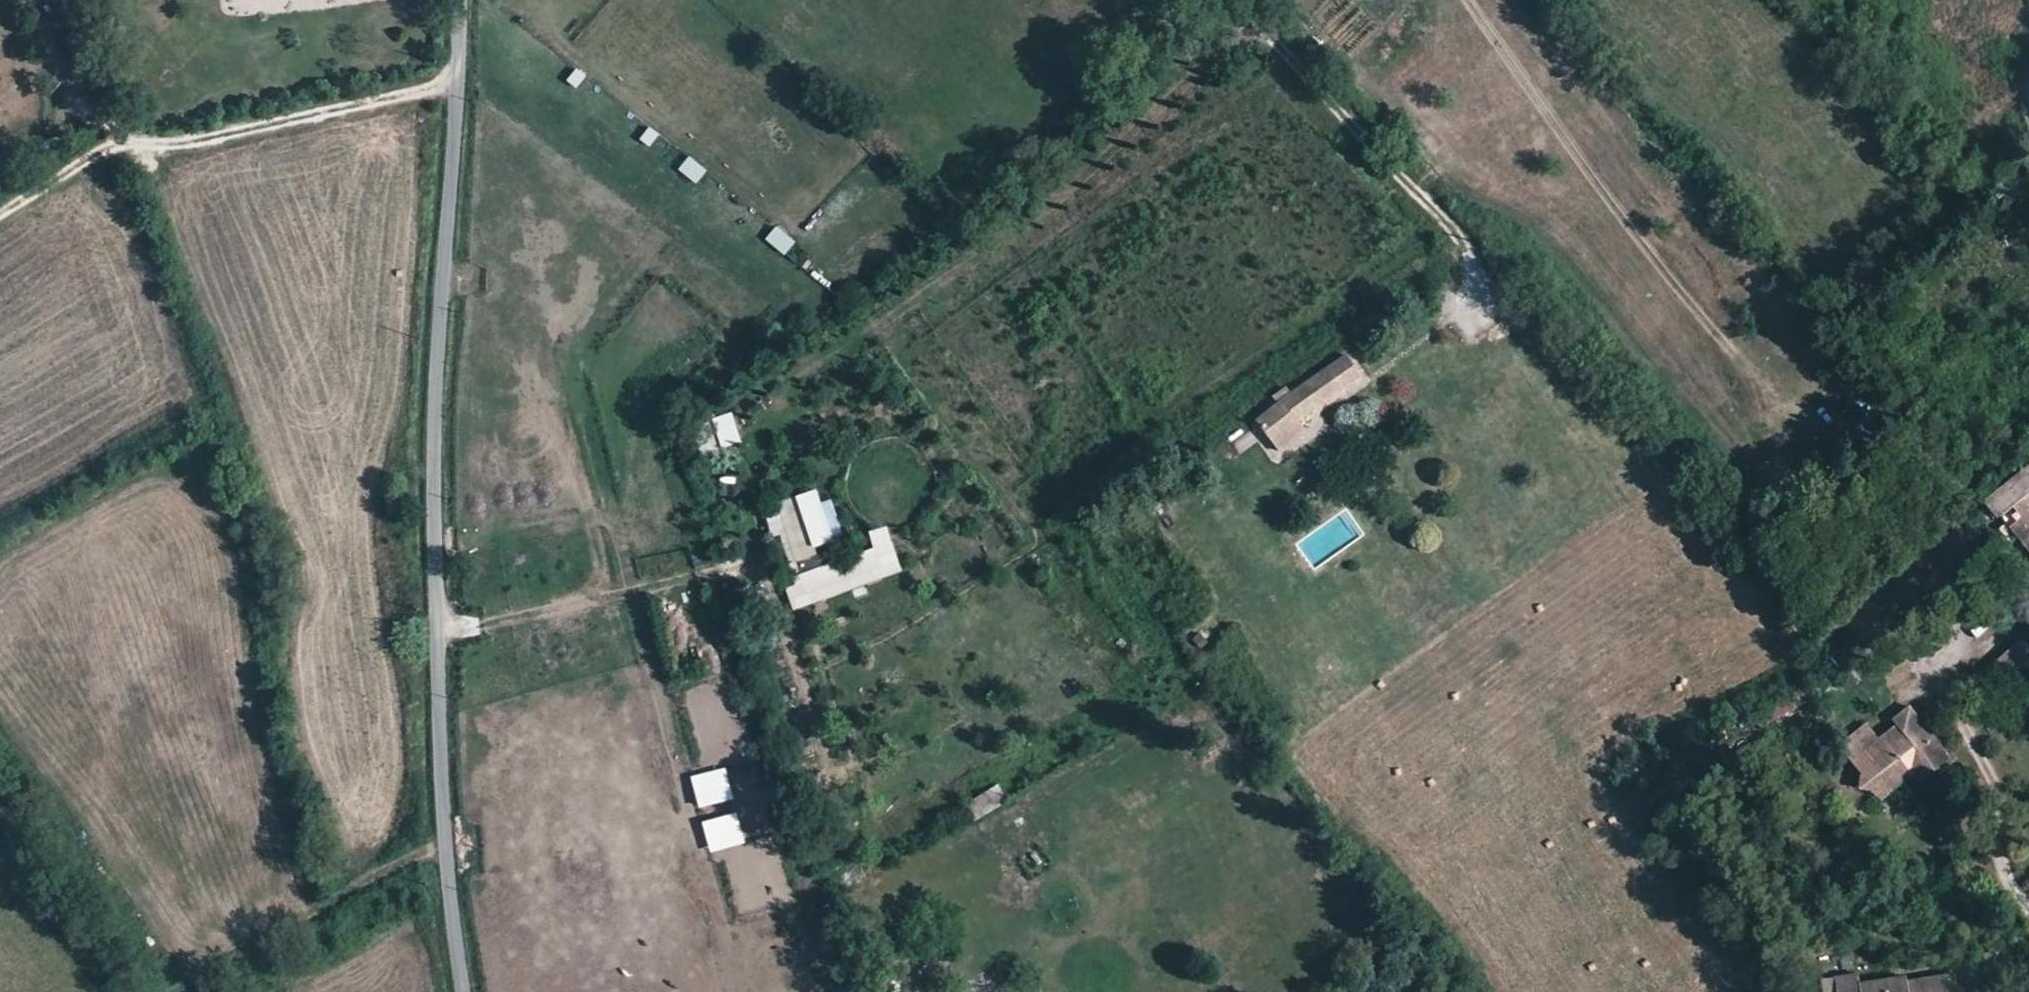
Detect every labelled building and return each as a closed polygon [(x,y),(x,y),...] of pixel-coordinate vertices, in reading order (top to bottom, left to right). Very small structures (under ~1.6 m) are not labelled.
[(695,184),(706,169),(687,156),(677,171),(695,184)] [(2012,169),(1987,191),(1999,205),(2024,184),(2012,169)] [(775,226),(764,240),(784,256),(795,242),(775,226)] [(1361,378),(1347,358),(1257,423),(1282,457),(1309,437),(1299,423),(1361,378)] [(689,425),(698,460),(725,453),(715,418),(689,425)] [(2027,465),(1978,506),(1990,521),(1994,517),(2028,559),(2028,467),(2027,465)] [(790,608),(901,576),(886,527),(865,533),(871,552),(798,573),(794,562),(816,555),(799,500),(767,509),(790,585),(784,586),(790,608)] [(1952,759),(1910,710),(1865,751),(1900,790),(1912,779),(1920,788),(1952,759)] [(697,809),(733,801),(725,768),(689,776),(697,809)] [(996,787),(961,804),(970,822),(1005,805),(996,787)] [(701,823),(709,854),(745,844),(736,813),(701,823)] [(1953,974),(1910,980),(1909,975),(1862,981),(1861,971),(1835,976),(1837,991),(1955,991),(1953,974)] [(1825,991),(1837,991),(1835,976),(1823,978),(1825,991)]
